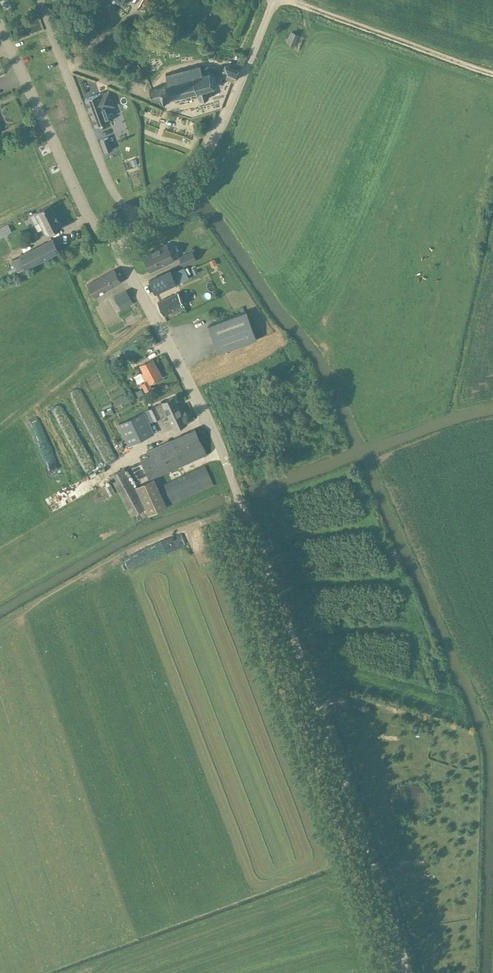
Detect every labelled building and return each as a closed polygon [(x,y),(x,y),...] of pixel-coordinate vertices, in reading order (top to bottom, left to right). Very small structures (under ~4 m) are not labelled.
[(292,31),(287,41),(287,42),(295,46),(300,34),(292,31)] [(210,70),(209,72),(203,73),(201,66),(202,65),(201,64),(200,65),(191,68),(191,66),(189,67),(189,68),(183,70),(183,68),(182,68),(182,70),(175,72),(175,70),(173,71),(174,72),(167,74),(166,73),(165,74),(166,75),(168,83),(165,84),(165,85),(150,89),(152,99),(164,96),(168,95),(169,98),(171,98),(172,98),(173,97),(173,99),(175,99),(175,97),(181,95),(181,98),(183,97),(183,95),(189,94),(190,96),(191,95),(191,93),(197,91),(198,94),(200,101),(209,99),(207,91),(208,91),(207,89),(214,87),(215,89),(216,88),(215,87),(217,82),(219,83),(219,82),(218,81),(216,75),(218,74),(217,73),(215,74),(211,72),(211,70),(210,70)] [(221,76),(234,81),(239,69),(226,64),(221,76)] [(106,109),(115,106),(109,91),(101,94),(100,93),(86,98),(96,126),(110,121),(106,109)] [(101,140),(105,152),(113,149),(108,137),(101,140)] [(38,231),(42,229),(46,235),(62,227),(50,205),(34,213),(39,222),(35,224),(38,231)] [(6,234),(5,233),(12,231),(11,230),(9,224),(0,228),(0,237),(6,234)] [(27,267),(59,250),(53,238),(21,255),(21,256),(27,267)] [(168,245),(144,256),(151,271),(175,260),(168,245)] [(193,250),(179,257),(184,266),(197,260),(193,250)] [(18,271),(27,267),(21,256),(12,260),(18,271)] [(94,296),(122,281),(115,269),(88,284),(94,296)] [(156,294),(178,283),(171,269),(149,279),(156,294)] [(122,310),(134,303),(126,290),(114,296),(122,310)] [(164,315),(184,305),(178,293),(158,302),(164,315)] [(218,354),(219,354),(257,339),(247,311),(208,325),(218,354)] [(118,361),(129,354),(126,349),(120,353),(118,349),(113,353),(115,356),(118,361)] [(142,374),(146,381),(142,384),(146,391),(152,387),(150,383),(162,377),(153,359),(140,365),(144,373),(142,374)] [(187,423),(174,397),(162,402),(149,409),(154,420),(168,414),(175,429),(187,423)] [(145,411),(150,422),(154,420),(149,409),(145,411)] [(144,410),(118,423),(129,444),(154,432),(144,410)] [(140,460),(150,481),(136,487),(125,468),(110,476),(131,516),(145,508),(148,515),(214,485),(205,465),(158,487),(154,479),(207,454),(196,428),(148,450),(150,455),(140,460)] [(193,547),(203,544),(199,529),(188,532),(193,547)] [(183,535),(144,550),(147,557),(142,559),(143,562),(187,545),(183,535)]
